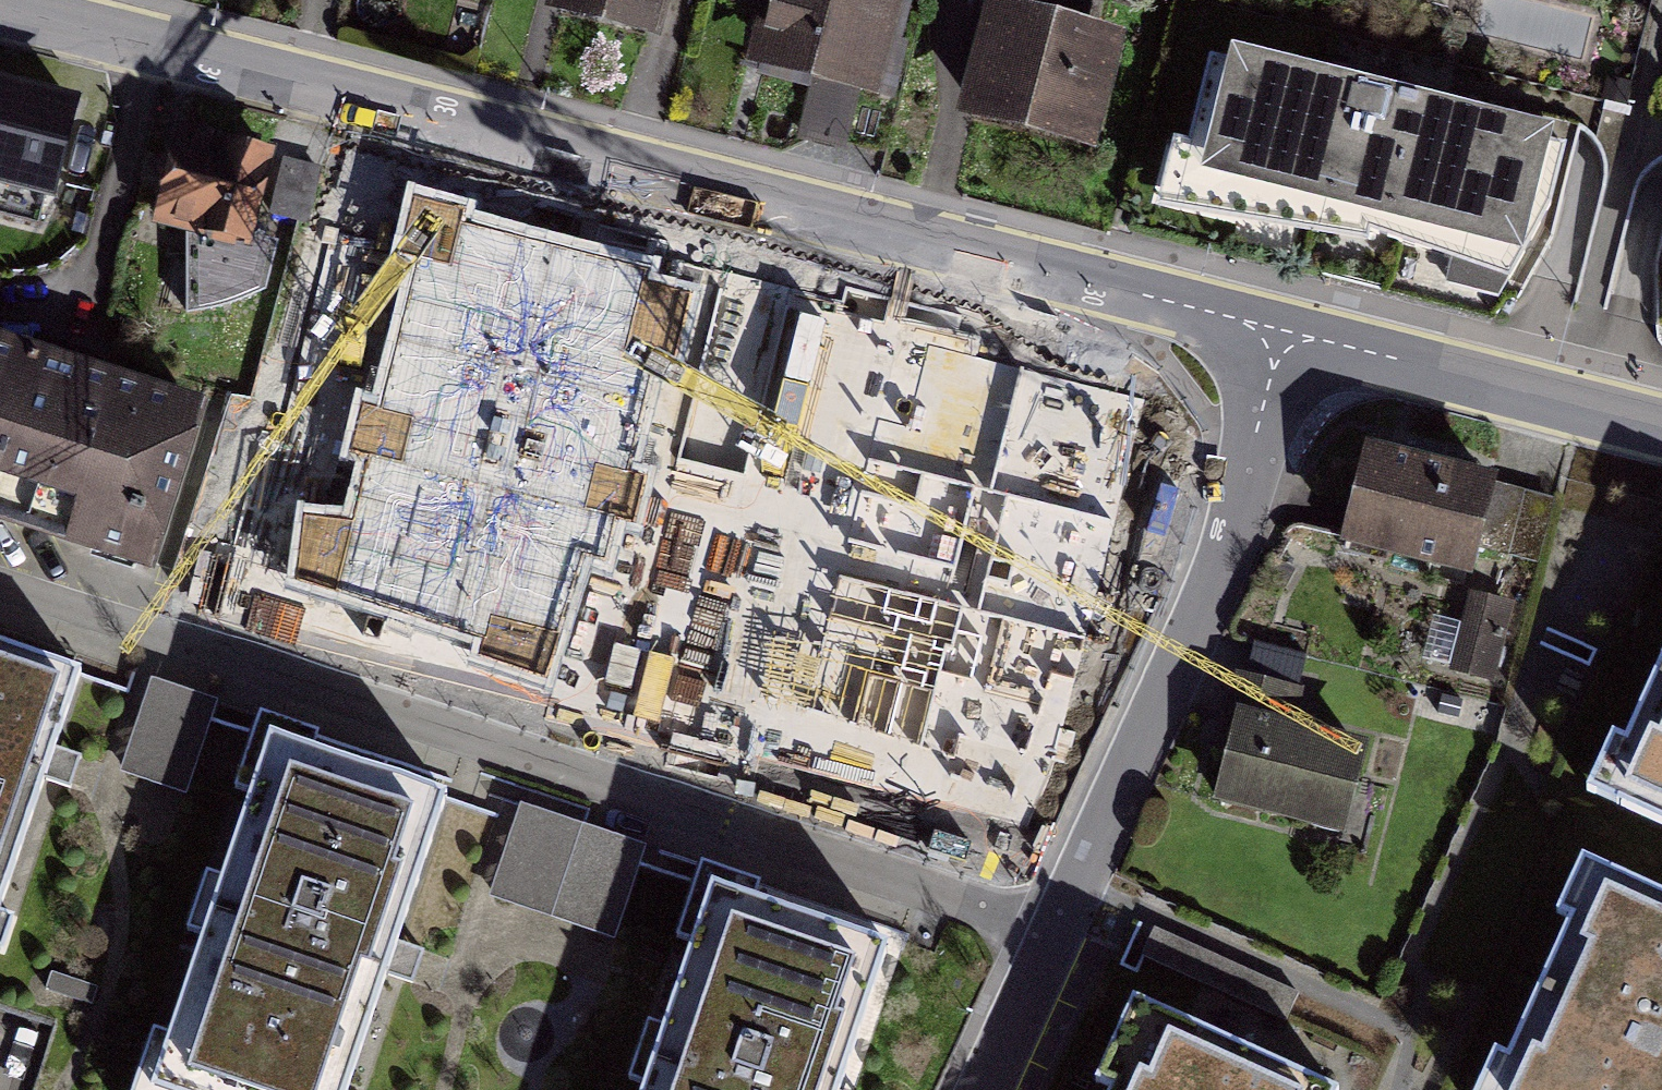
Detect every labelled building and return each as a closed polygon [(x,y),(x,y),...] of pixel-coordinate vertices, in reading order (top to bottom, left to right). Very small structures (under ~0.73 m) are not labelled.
[(657,28),(665,0),(555,0),(657,28)] [(752,57),(813,72),(861,83),(880,88),(901,0),(766,0),(752,57)] [(1119,29),(995,1),(968,121),(1093,148),(1119,29)] [(1554,140),(1218,50),(1179,197),(1514,287),(1554,140)] [(861,83),(813,72),(798,137),(825,143),(846,148),(861,83)] [(0,96),(0,190),(50,202),(71,112),(0,96)] [(272,153),(181,134),(163,227),(254,245),(272,153)] [(507,204),(411,186),(394,278),(489,296),(507,204)] [(725,275),(634,252),(611,341),(702,364),(725,275)] [(0,338),(0,518),(156,567),(208,404),(0,338)] [(1145,466),(950,424),(922,553),(1011,572),(996,639),(1102,662),(1145,466)] [(1491,466),(1367,440),(1343,550),(1467,576),(1491,466)] [(454,504),(342,470),(314,558),(426,593),(454,504)] [(742,561),(735,600),(816,615),(824,576),(742,561)] [(718,675),(443,592),(415,685),(686,770),(718,675)] [(0,629),(0,909),(55,751),(87,659),(0,629)] [(1628,732),(1612,725),(1586,784),(1661,818),(1661,656),(1628,732)] [(152,678),(123,770),(187,789),(216,698),(152,678)] [(1359,742),(1237,711),(1214,801),(1336,833),(1359,742)] [(251,720),(131,1089),(354,1089),(399,953),(454,785),(251,720)] [(1471,1089),(1661,1089),(1661,884),(1583,848),(1557,905),(1572,912),(1510,1047),(1494,1039),(1471,1089)] [(701,885),(634,1089),(858,1089),(903,951),(701,885)] [(644,1051),(657,993),(627,987),(614,1045),(644,1051)] [(1133,990),(1096,1072),(1112,1079),(1107,1089),(1335,1089),(1339,1083),(1133,990)]
